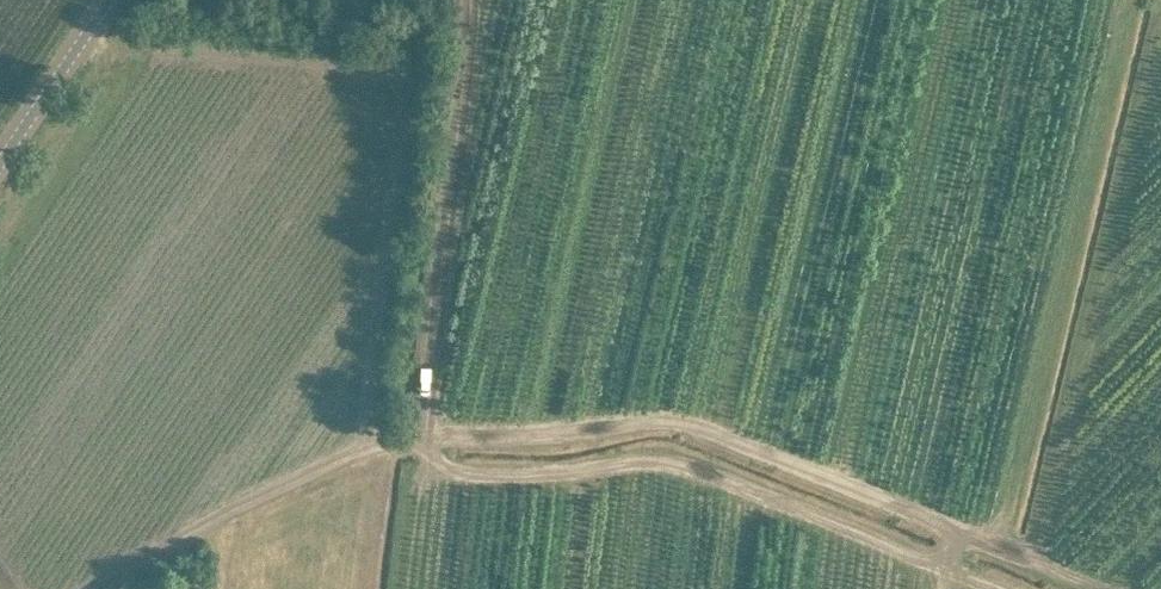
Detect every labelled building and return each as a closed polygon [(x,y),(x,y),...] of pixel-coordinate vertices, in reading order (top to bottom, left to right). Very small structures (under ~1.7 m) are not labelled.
[(114,588),(139,588),(128,576),(114,588)]
